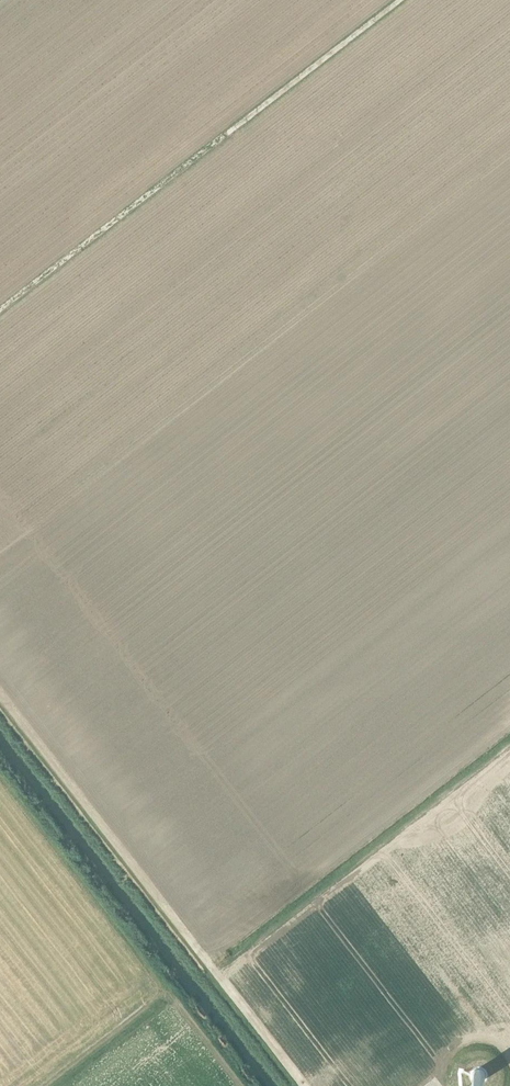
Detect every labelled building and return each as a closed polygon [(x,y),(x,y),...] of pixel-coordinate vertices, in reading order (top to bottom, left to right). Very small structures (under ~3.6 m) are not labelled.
[(295,930),(302,927),(292,909),(286,913),(295,930)] [(485,1077),(485,1076),(485,1075),(485,1074),(485,1073),(484,1072),(483,1071),(482,1070),(481,1070),(480,1069),(479,1069),(478,1069),(477,1070),(476,1070),(475,1071),(474,1071),(473,1072),(473,1073),(472,1074),(472,1075),(472,1076),(472,1077),(472,1078),(473,1079),(473,1080),(474,1081),(475,1081),(476,1082),(477,1082),(478,1083),(479,1083),(480,1083),(481,1082),(482,1082),(483,1081),(484,1080),(485,1079),(485,1078),(485,1077)]
